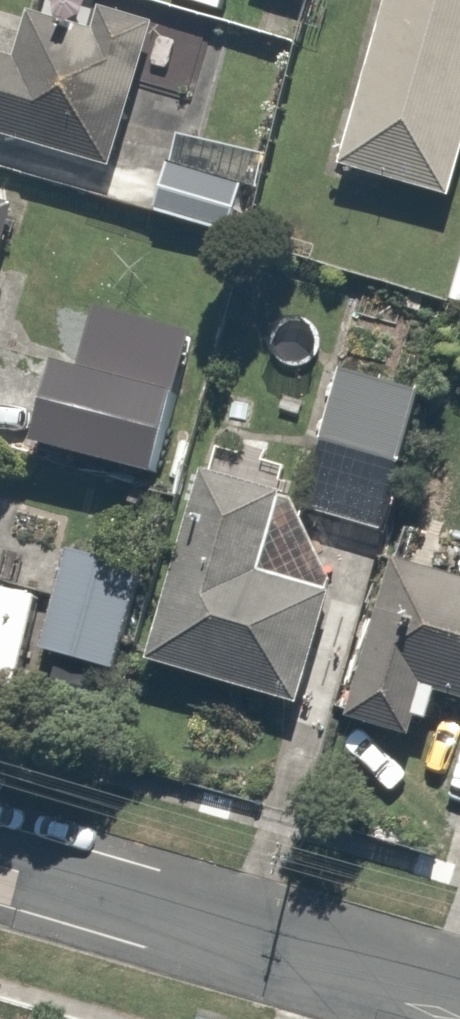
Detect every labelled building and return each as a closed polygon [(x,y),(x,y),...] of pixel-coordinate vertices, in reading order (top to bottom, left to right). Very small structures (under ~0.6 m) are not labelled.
[(172,2),(228,16),(232,0),(173,0),(172,2)] [(354,171),(459,198),(459,0),(398,0),(354,171)] [(163,35),(94,18),(89,37),(27,22),(17,61),(0,57),(0,138),(130,170),(163,35)] [(254,166),(180,144),(162,207),(236,228),(254,166)] [(0,208),(0,282),(16,212),(0,208)] [(190,384),(62,356),(40,451),(169,479),(190,384)] [(422,387),(342,370),(310,517),(391,535),(422,387)] [(299,489),(205,466),(155,671),(309,708),(338,592),(278,577),(299,489)] [(402,527),(355,721),(423,738),(434,694),(459,701),(459,541),(402,527)] [(156,568),(71,549),(48,654),(133,673),(156,568)]
